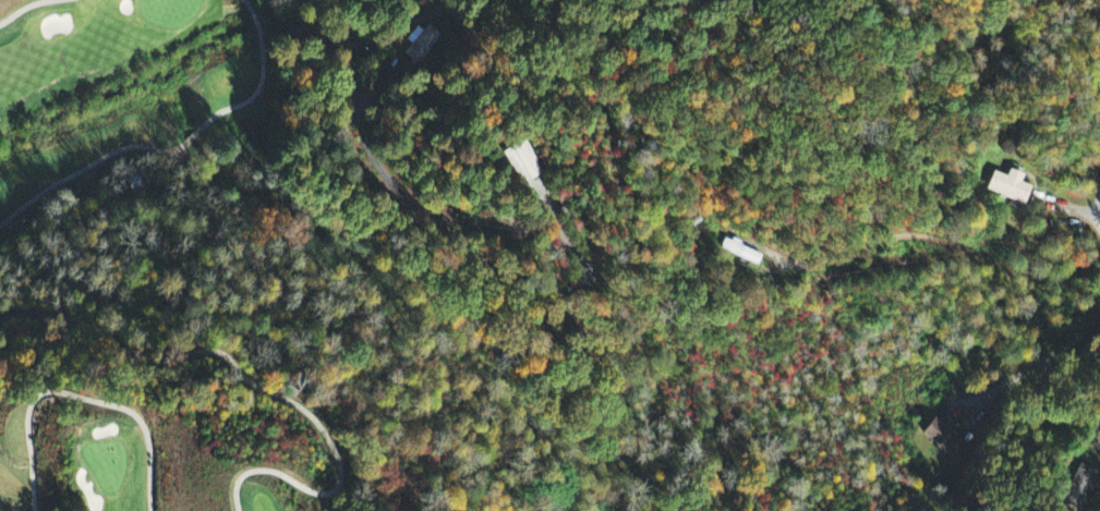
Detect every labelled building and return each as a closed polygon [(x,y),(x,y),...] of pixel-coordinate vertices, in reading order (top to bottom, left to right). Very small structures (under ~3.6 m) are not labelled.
[(544,174),(526,141),(504,153),(522,186),(544,174)] [(1018,184),(1021,177),(1007,171),(1004,178),(991,173),(983,192),(1022,207),(1029,188),(1018,184)] [(947,420),(944,426),(928,419),(918,440),(954,457),(967,429),(947,420)] [(1082,510),(1094,473),(1075,466),(1063,504),(1082,510)]
